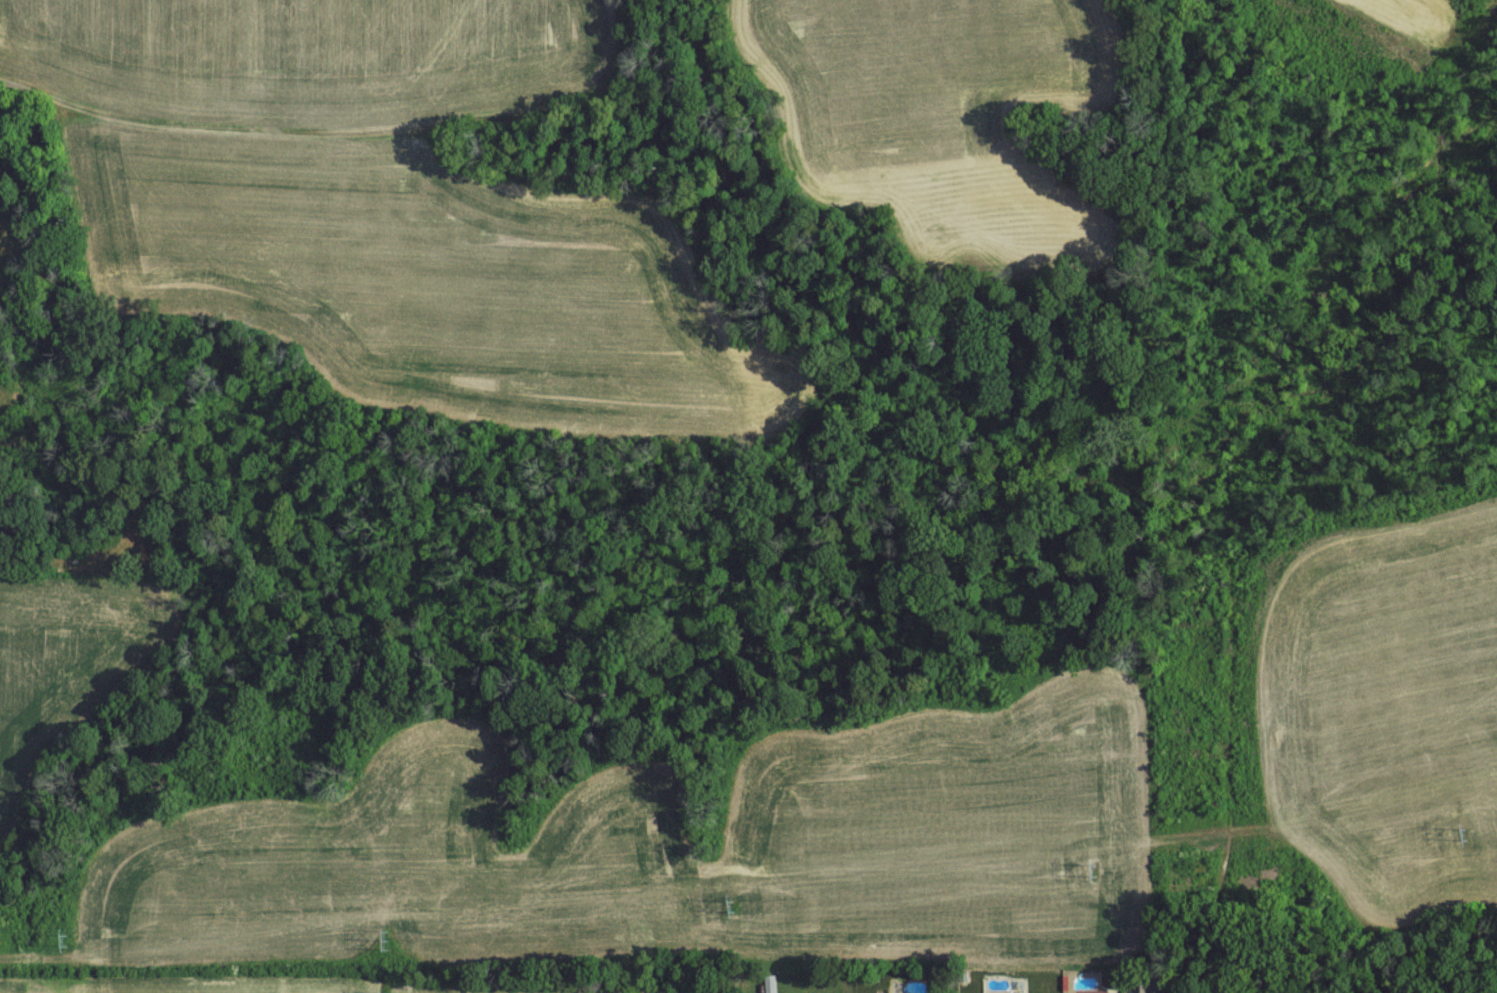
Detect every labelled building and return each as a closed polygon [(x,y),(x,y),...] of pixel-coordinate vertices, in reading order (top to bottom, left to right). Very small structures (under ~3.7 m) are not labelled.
[(776,974),(766,974),(766,992),(776,992),(776,974)]
